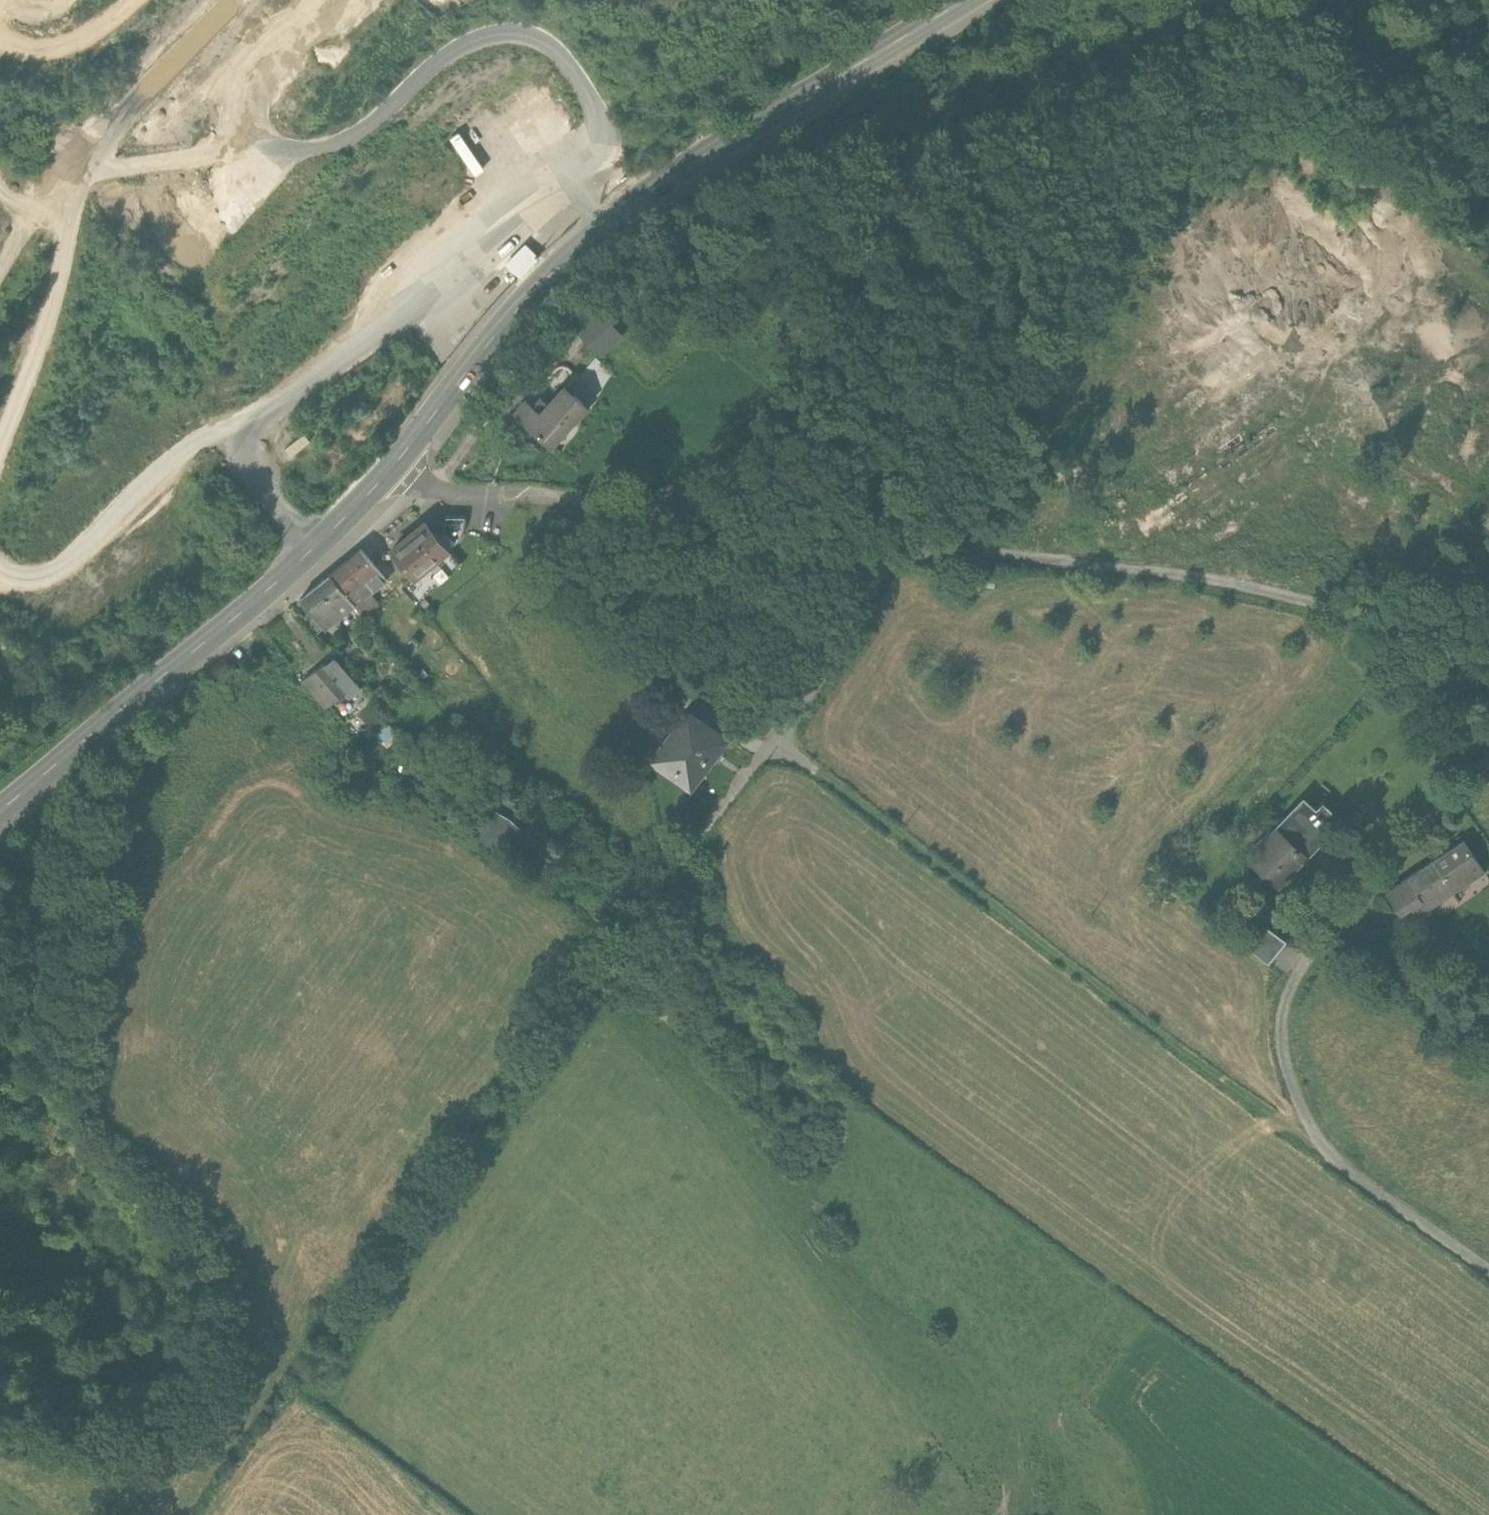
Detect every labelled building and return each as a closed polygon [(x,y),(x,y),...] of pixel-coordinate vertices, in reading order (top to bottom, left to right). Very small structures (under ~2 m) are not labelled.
[(524,246),(504,266),(516,278),(536,258),(524,246)] [(599,313),(579,332),(599,354),(619,335),(599,313)] [(594,390),(609,374),(595,361),(580,376),(594,390)] [(565,388),(549,405),(541,398),(530,409),(533,411),(524,421),(534,430),(551,445),(572,421),(575,424),(589,409),(565,388)] [(291,459),(310,443),(294,424),(275,440),(291,459)] [(464,519),(447,519),(446,526),(444,529),(442,532),(439,536),(435,539),(447,553),(454,547),(460,538),(463,529),(464,519)] [(424,525),(391,553),(413,580),(414,581),(440,560),(447,553),(435,539),(424,525)] [(360,552),(330,577),(354,607),(364,619),(375,610),(379,607),(370,596),(385,583),(360,552)] [(440,560),(414,581),(413,580),(403,588),(416,604),(460,568),(451,557),(443,564),(440,560)] [(354,607),(330,577),(301,601),(309,611),(325,631),(354,607)] [(339,661),(303,683),(324,716),(360,693),(339,661)] [(378,719),(369,709),(358,719),(376,739),(387,730),(378,719)] [(692,715),(655,765),(690,791),(727,741),(692,715)] [(1358,837),(1311,788),(1241,855),(1267,882),(1296,853),(1317,875),(1358,837)] [(1488,889),(1461,851),(1389,903),(1406,926),(1425,912),(1436,928),(1488,889)] [(1246,947),(1269,963),(1285,942),(1262,925),(1246,947)]
